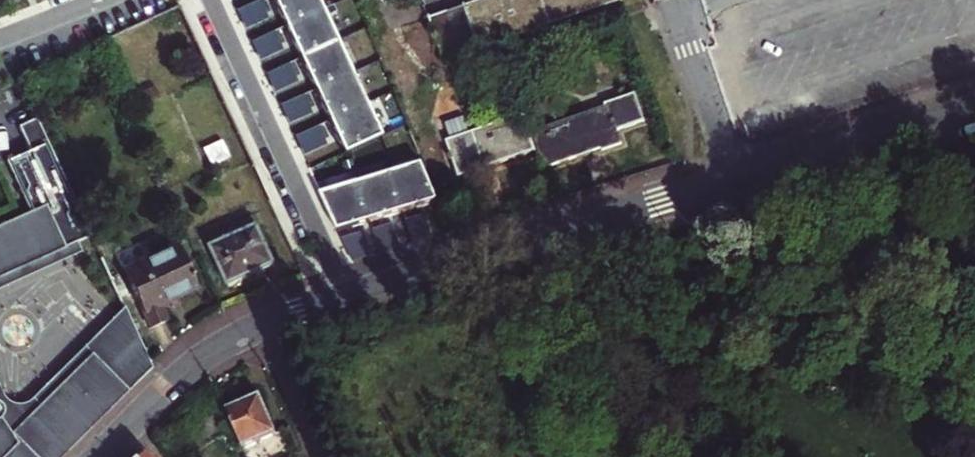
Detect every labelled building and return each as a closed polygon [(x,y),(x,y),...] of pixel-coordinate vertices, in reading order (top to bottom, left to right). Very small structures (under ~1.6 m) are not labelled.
[(241,8),(250,27),(272,17),(264,0),(260,0),(241,8)] [(288,25),(324,8),(321,0),(277,0),(282,12),(288,25)] [(626,0),(492,0),(431,22),(446,65),(627,2),(626,0)] [(296,41),(302,57),(339,40),(324,8),(288,25),(296,41)] [(277,30),(255,40),(264,59),(286,48),(277,30)] [(310,74),(317,89),(353,72),(339,40),(302,57),(310,74)] [(292,62),(270,72),(279,90),(300,80),(292,62)] [(325,108),(331,120),(367,103),(353,72),(317,89),(325,108)] [(307,94),(285,104),(294,123),(315,113),(307,94)] [(338,136),(346,154),(382,138),(367,103),(331,120),(338,136)] [(607,166),(627,160),(621,143),(647,134),(639,107),(612,116),(613,119),(536,145),(529,122),(477,140),(472,125),(454,131),(459,146),(454,148),(465,180),(503,167),(539,155),(549,184),(582,172),(606,164),(607,166)] [(42,113),(28,119),(38,142),(16,151),(39,204),(0,222),(0,285),(89,246),(85,235),(93,231),(42,113)] [(321,125),(299,135),(308,154),(329,143),(321,125)] [(428,165),(398,175),(409,213),(425,208),(443,202),(428,165)] [(398,175),(364,186),(376,224),(392,219),(409,213),(398,175)] [(364,186),(328,198),(344,234),(360,229),(376,224),(364,186)] [(430,221),(412,226),(418,245),(436,240),(430,221)] [(260,224),(214,244),(231,283),(255,273),(277,263),(260,224)] [(397,229),(379,235),(385,254),(403,249),(397,229)] [(369,238),(349,244),(358,263),(375,258),(369,238)] [(184,250),(181,244),(163,251),(166,258),(184,250)] [(168,316),(161,299),(176,293),(198,284),(184,250),(166,258),(163,251),(127,266),(150,323),(168,316)] [(130,315),(10,434),(22,450),(14,456),(60,456),(154,366),(152,361),(130,315)] [(240,402),(227,407),(244,444),(277,430),(261,393),(240,402)] [(0,418),(2,415),(4,411),(3,407),(1,404),(0,403),(0,456),(14,456),(22,450),(10,434),(0,418)]
